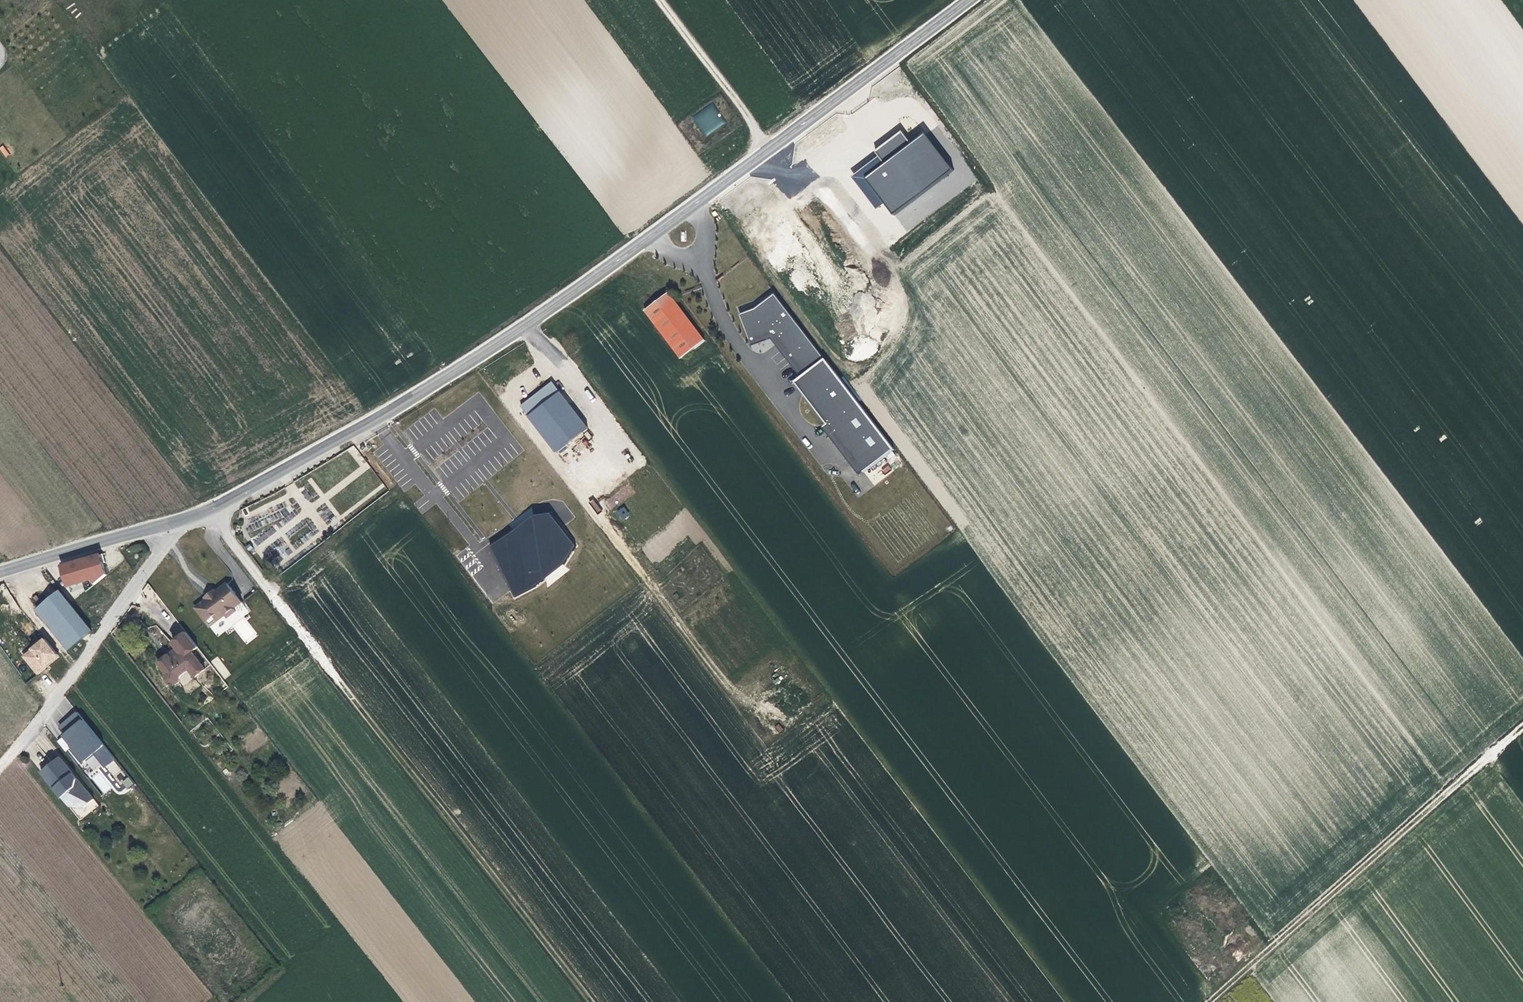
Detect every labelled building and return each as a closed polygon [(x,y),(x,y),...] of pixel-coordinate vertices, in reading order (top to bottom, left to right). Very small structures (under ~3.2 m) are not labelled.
[(692,117),(706,136),(726,122),(712,103),(692,117)] [(878,146),(899,131),(895,126),(875,142),(878,146)] [(883,203),(891,213),(951,171),(924,132),(909,142),(901,131),(874,150),(878,156),(851,176),(874,209),(883,203)] [(855,172),(876,156),(873,151),(851,168),(855,172)] [(666,294),(641,312),(678,360),(703,342),(666,294)] [(861,475),(891,452),(772,295),(753,310),(740,315),(750,343),(770,335),(802,376),(798,379),(792,384),(824,426),(861,475)] [(750,343),(740,315),(737,316),(749,348),(769,341),(798,379),(802,376),(770,335),(750,343)] [(552,381),(518,405),(553,453),(587,429),(552,381)] [(857,478),(861,475),(824,426),(820,430),(857,478)] [(593,499),(589,502),(597,513),(602,509),(593,499)] [(623,506),(616,512),(622,520),(630,514),(623,506)] [(573,558),(553,508),(534,516),(532,511),(508,520),(513,533),(490,542),(512,598),(543,585),(538,572),(573,558)] [(100,553),(57,563),(63,587),(106,577),(100,553)] [(547,586),(568,570),(563,564),(543,580),(547,586)] [(211,620),(214,624),(222,618),(223,619),(226,619),(232,615),(232,612),(231,611),(238,606),(224,586),(213,595),(203,602),(192,610),(203,625),(211,620)] [(203,602),(213,595),(211,592),(201,600),(203,602)] [(62,652),(86,634),(56,595),(33,613),(62,652)] [(207,630),(214,624),(211,620),(203,625),(207,630)] [(196,651),(185,636),(171,647),(175,653),(177,655),(169,662),(167,659),(156,667),(165,679),(164,685),(167,689),(173,690),(177,687),(176,681),(185,674),(192,683),(203,675),(189,657),(196,651)] [(36,676),(59,657),(43,637),(20,655),(36,676)] [(177,655),(175,653),(167,659),(169,662),(177,655)] [(210,661),(224,679),(231,674),(217,656),(210,661)] [(59,738),(102,795),(113,787),(101,770),(106,766),(113,776),(122,770),(77,710),(57,725),(64,734),(59,738)] [(76,805),(81,811),(91,803),(81,791),(72,790),(73,787),(67,780),(70,777),(57,760),(38,775),(67,810),(73,805),(76,805)] [(128,776),(121,782),(127,789),(134,783),(128,776)] [(72,790),(81,791),(70,777),(67,780),(73,787),(72,790)] [(73,817),(81,811),(76,805),(73,805),(67,810),(73,817)]
